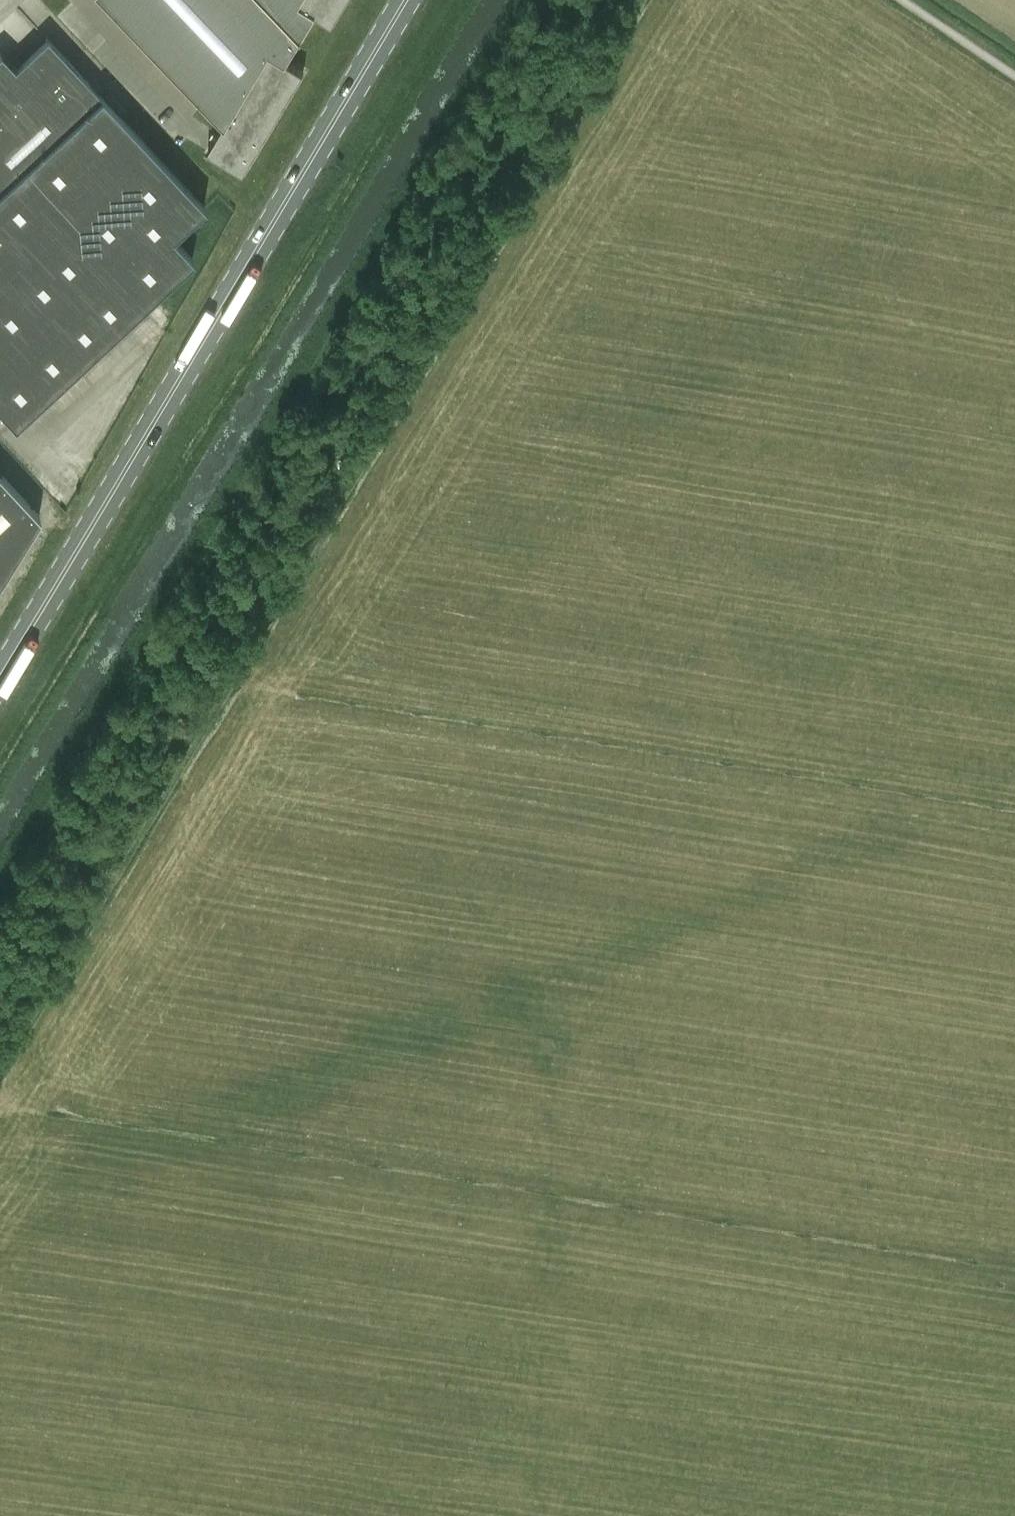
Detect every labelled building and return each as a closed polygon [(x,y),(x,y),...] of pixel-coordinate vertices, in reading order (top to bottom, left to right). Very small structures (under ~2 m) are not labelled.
[(223,127),(208,152),(243,172),(303,72),(287,62),(315,14),(332,24),(346,0),(103,0),(223,127)] [(203,206),(45,37),(13,67),(0,53),(0,410),(13,424),(191,258),(171,236),(203,206)] [(37,515),(0,475),(0,576),(37,515)]
